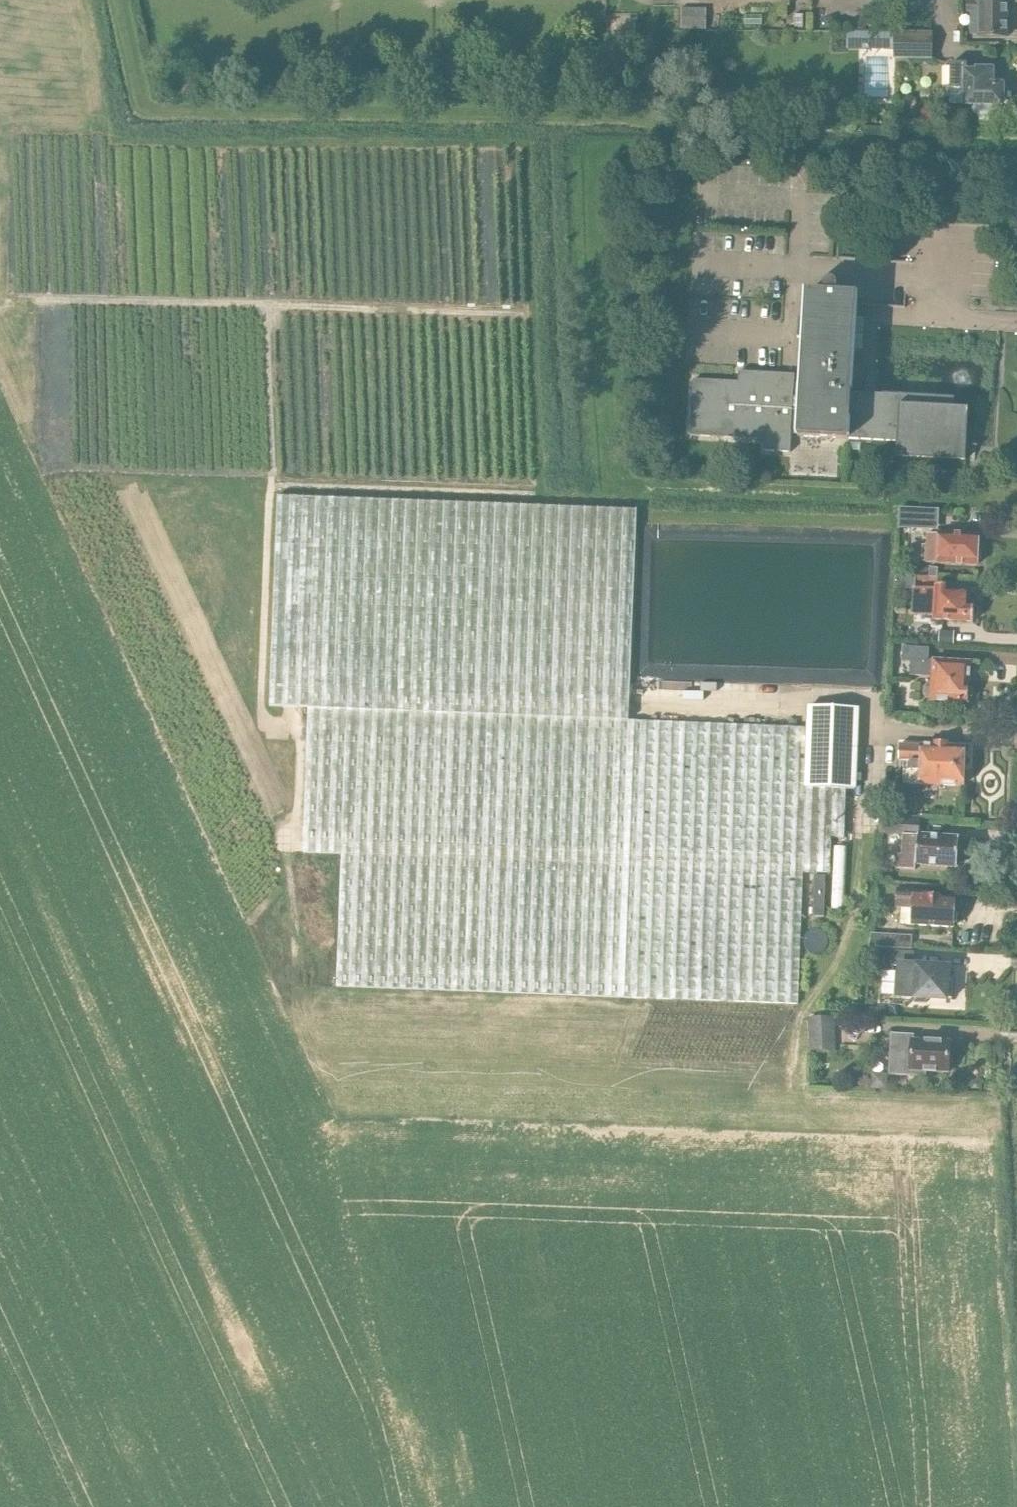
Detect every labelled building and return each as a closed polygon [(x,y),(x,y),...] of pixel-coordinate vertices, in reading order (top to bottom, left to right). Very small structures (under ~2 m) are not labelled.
[(977,0),(965,0),(965,12),(977,12),(977,35),(1008,36),(1008,3),(1008,1),(988,0),(979,0),(977,0)] [(680,29),(706,29),(705,8),(680,8),(680,29)] [(894,45),(894,33),(846,33),(846,51),(894,51),(894,45)] [(931,33),(894,33),(894,45),(894,51),(894,59),(931,59),(931,33)] [(951,96),(964,102),(963,106),(972,106),(972,111),(978,117),(990,117),(997,110),(997,107),(1003,107),(1003,103),(1007,99),(1007,90),(1003,87),(1003,85),(992,84),(993,69),(975,68),(975,71),(966,71),(966,64),(949,64),(949,89),(951,89),(951,96)] [(900,99),(900,102),(900,105),(901,108),(904,110),(907,111),(910,111),(913,109),(915,107),(916,104),(915,100),(914,98),(912,96),(909,95),(905,95),(903,96),(900,99)] [(689,436),(764,440),(764,451),(790,453),(791,432),(798,432),(797,437),(896,443),(895,457),(965,461),(966,445),(968,410),(954,409),(955,399),(877,394),(852,393),(857,305),(858,295),(806,292),(801,385),(794,384),(794,376),(739,372),(738,383),(693,380),(689,436)] [(278,497),(270,707),(308,708),(302,853),(341,855),(335,986),(797,1005),(802,872),(829,873),(831,837),(843,838),(846,788),(854,789),(857,709),(808,707),(807,728),(628,721),(637,512),(278,497)] [(899,513),(898,528),(938,529),(938,515),(899,513)] [(977,566),(977,562),(981,560),(981,553),(978,550),(978,535),(939,533),(939,534),(925,533),(924,563),(937,563),(937,564),(977,566)] [(929,567),(929,576),(937,577),(937,568),(929,567)] [(972,621),(972,620),(974,620),(980,616),(980,610),(976,606),(973,606),(973,603),(969,603),(970,591),(950,590),(950,587),(935,586),(935,589),(925,589),(914,588),(912,588),(912,589),(911,615),(924,615),(934,616),(933,619),(972,621)] [(899,629),(892,636),(898,641),(905,634),(899,629)] [(939,630),(938,643),(953,643),(953,631),(939,630)] [(930,677),(930,680),(930,683),(927,683),(924,687),(923,695),(926,698),(929,698),(929,702),(968,704),(968,700),(971,698),(972,691),(969,689),(970,662),(931,659),(931,660),(928,660),(929,649),(903,647),(902,662),(910,663),(909,675),(930,677)] [(965,746),(898,744),(898,762),(903,762),(903,784),(918,784),(918,785),(964,787),(964,783),(967,780),(968,771),(964,768),(965,746)] [(902,805),(900,810),(903,814),(909,814),(911,808),(907,804),(902,805)] [(902,836),(900,854),(896,854),(895,868),(915,870),(915,866),(956,869),(957,860),(964,860),(965,840),(958,840),(958,836),(919,834),(920,820),(894,818),(879,817),(878,834),(902,836)] [(833,848),(831,911),(844,911),(846,849),(833,848)] [(814,876),(813,916),(824,917),(825,876),(814,876)] [(896,906),(900,906),(899,924),(910,925),(910,923),(929,924),(928,926),(934,927),(934,924),(954,926),(954,923),(958,921),(958,913),(955,910),(955,901),(941,900),(941,896),(912,895),(912,892),(897,891),(896,906)] [(871,935),(870,948),(911,950),(912,937),(871,935)] [(891,965),(899,966),(897,996),(911,997),(911,1000),(948,1002),(948,997),(954,997),(954,980),(949,979),(950,965),(912,962),(913,952),(892,951),(891,965)] [(807,1019),(808,1053),(835,1052),(834,1019),(807,1019)] [(950,1043),(915,1041),(915,1036),(891,1035),(889,1075),(925,1077),(926,1075),(948,1076),(950,1043)] [(870,1075),(870,1091),(886,1092),(887,1075),(870,1075)]
